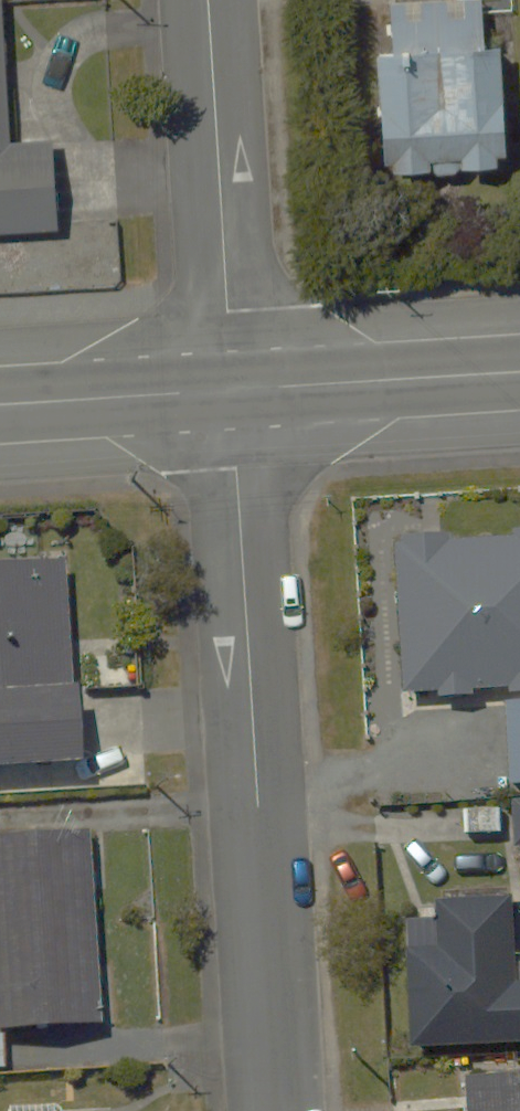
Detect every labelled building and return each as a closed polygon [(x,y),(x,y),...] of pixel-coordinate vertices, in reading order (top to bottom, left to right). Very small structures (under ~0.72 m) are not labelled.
[(2,0),(0,0),(0,228),(58,225),(54,144),(8,146),(2,0)] [(516,165),(512,0),(392,0),(393,44),(375,44),(378,168),(516,165)] [(519,786),(519,531),(398,534),(403,697),(509,694),(511,786),(519,786)] [(82,760),(66,557),(0,562),(0,767),(82,760)] [(511,797),(512,845),(519,845),(519,797),(511,797)] [(0,849),(0,1019),(87,1017),(83,847),(0,849)] [(518,957),(516,893),(440,895),(441,910),(407,911),(410,1045),(519,1042),(519,957),(518,957)] [(474,1074),(475,1110),(519,1110),(519,1073),(474,1074)]
